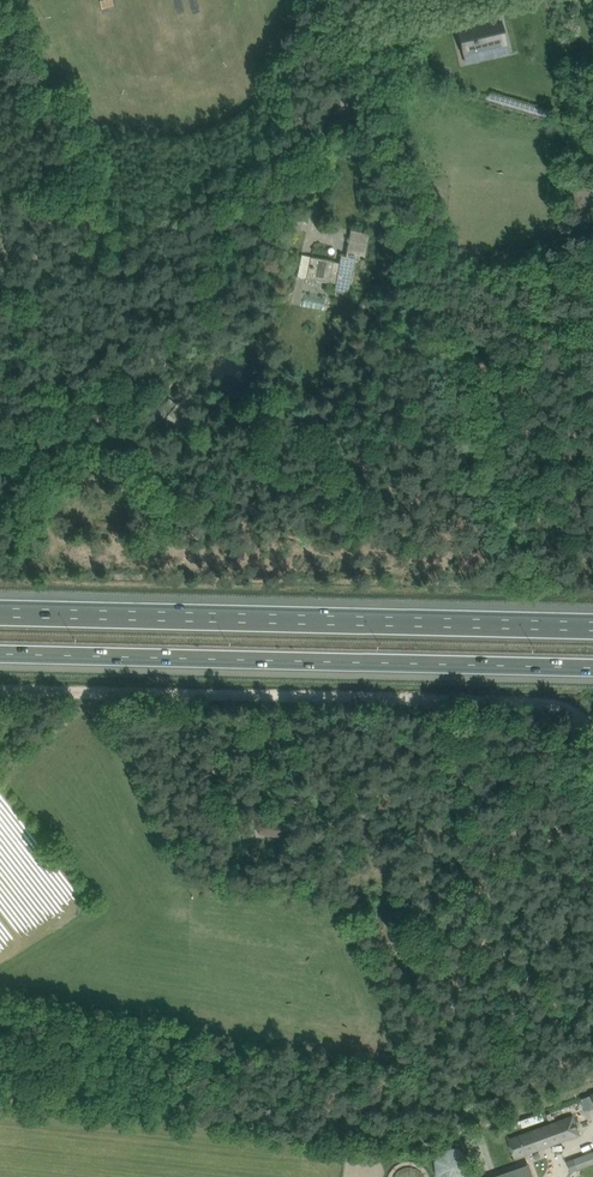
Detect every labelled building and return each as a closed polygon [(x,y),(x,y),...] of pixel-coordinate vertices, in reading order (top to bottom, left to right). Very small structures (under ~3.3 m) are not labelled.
[(474,24),(458,28),(464,54),(477,51),(477,49),(505,42),(500,22),(490,24),(489,20),(479,23),(479,21),(474,22),(474,24)] [(310,257),(306,278),(335,284),(334,292),(336,292),(348,294),(355,259),(364,261),(368,242),(370,233),(350,229),(349,239),(345,256),(340,255),(339,262),(310,257)] [(304,293),(301,306),(324,310),(326,297),(304,293)] [(161,422),(174,431),(177,426),(185,431),(196,417),(188,412),(189,410),(178,401),(176,404),(168,398),(159,410),(167,415),(161,422)] [(258,833),(282,836),(284,822),(260,818),(258,833)] [(585,1111),(592,1108),(592,1105),(590,1096),(581,1099),(585,1111)] [(507,1139),(515,1158),(579,1135),(572,1117),(544,1128),(541,1122),(533,1125),(530,1120),(516,1125),(520,1134),(507,1139)] [(469,1176),(472,1169),(472,1163),(470,1156),(466,1151),(461,1148),(455,1146),(449,1147),(443,1149),(438,1153),(435,1158),(433,1164),(433,1170),(436,1175),(437,1176),(468,1176),(469,1176)] [(579,1169),(592,1164),(592,1150),(574,1156),(579,1169)] [(425,1168),(420,1163),(413,1160),(406,1160),(400,1162),(394,1166),(390,1171),(388,1176),(429,1176),(429,1174),(425,1168)] [(483,1176),(534,1176),(528,1160),(483,1176)]
